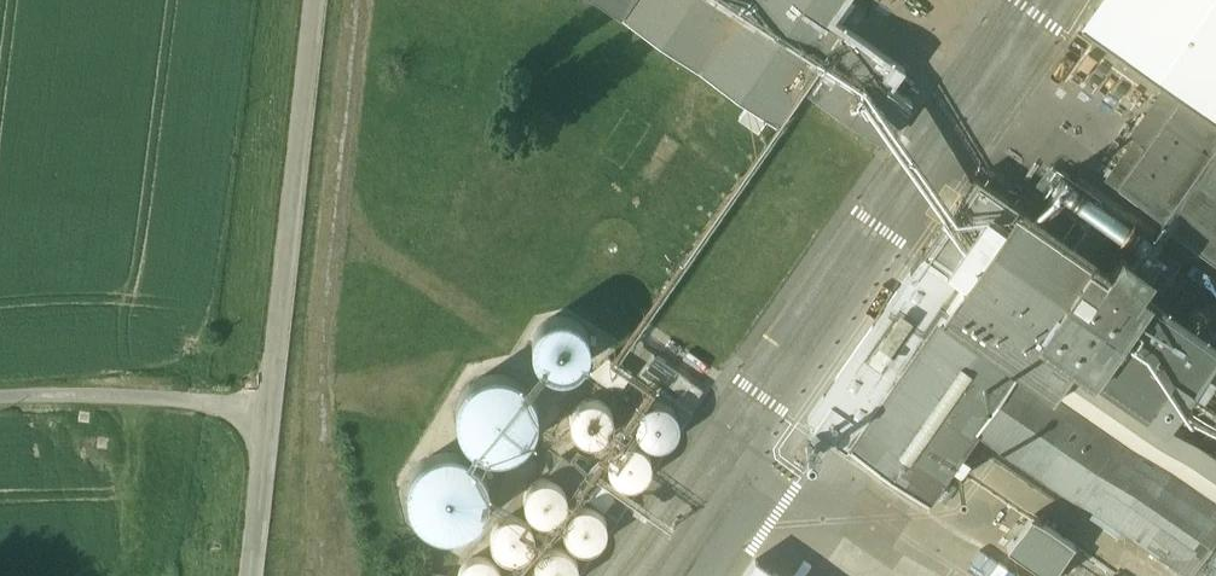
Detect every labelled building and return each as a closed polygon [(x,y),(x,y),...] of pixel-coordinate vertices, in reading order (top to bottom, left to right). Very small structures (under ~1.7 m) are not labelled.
[(802,84),(884,142),(915,97),(893,84),(906,64),(892,55),(835,15),(845,0),(607,0),(778,118),(802,84)] [(1087,22),(1177,84),(1111,178),(1215,251),(1215,0),(1102,0),(1087,22)] [(860,435),(955,500),(990,449),(1173,575),(1203,575),(1215,557),(1215,450),(1185,429),(1204,402),(1215,411),(1215,327),(1167,293),(1178,278),(1143,254),(1126,278),(982,178),(929,255),(967,281),(860,435)] [(574,314),(574,361),(617,361),(618,314),(574,314)] [(660,350),(653,358),(674,374),(671,378),(697,398),(706,387),(660,350)] [(500,452),(564,431),(543,365),(478,386),(500,452)] [(628,394),(575,396),(577,437),(630,435),(628,394)] [(655,407),(668,439),(702,427),(689,394),(655,407)] [(655,434),(622,458),(641,485),(674,461),(655,434)] [(442,521),(507,523),(509,450),(444,449),(442,521)] [(577,513),(578,476),(550,476),(550,513),(577,513)] [(584,513),(604,542),(626,527),(607,498),(584,513)] [(1081,561),(1089,548),(1036,515),(1014,550),(1057,575),(1073,575),(1074,573),(1078,575),(1106,575),(1081,561)] [(756,544),(736,575),(806,575),(756,544)] [(558,551),(561,575),(588,575),(585,548),(558,551)] [(1124,563),(1116,575),(1145,575),(1124,563)]
